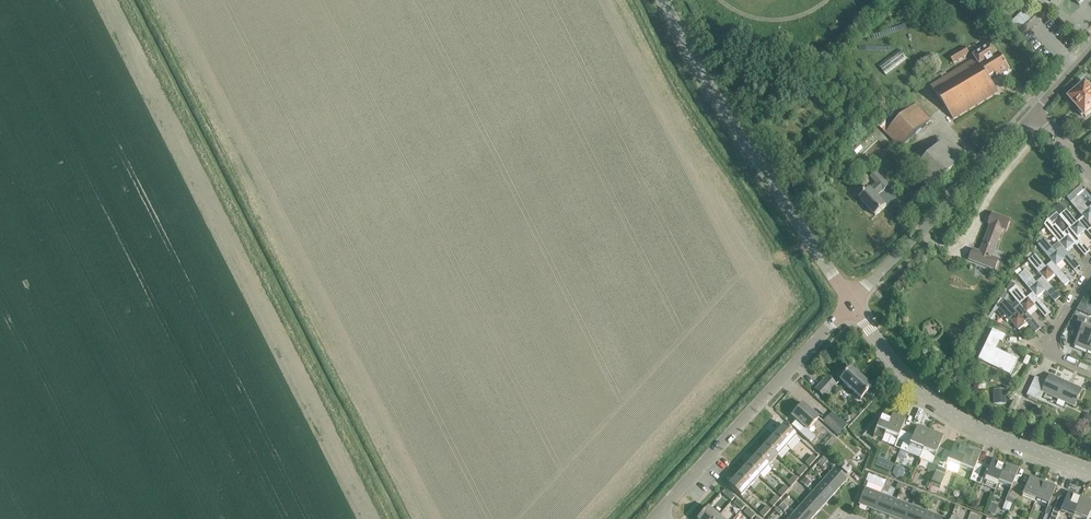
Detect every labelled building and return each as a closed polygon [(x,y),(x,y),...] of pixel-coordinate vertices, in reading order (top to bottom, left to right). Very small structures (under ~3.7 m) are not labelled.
[(1010,24),(1017,31),(1030,19),(1023,11),(1010,24)] [(999,75),(1000,76),(1009,70),(995,50),(990,45),(973,56),(975,59),(931,86),(952,121),(997,92),(988,78),(995,74),(996,76),(999,75)] [(949,56),(954,64),(970,55),(965,47),(949,56)] [(1077,78),(1082,84),(1088,79),(1082,73),(1077,78)] [(1086,84),(1086,83),(1069,97),(1085,116),(1090,111),(1090,80),(1086,84)] [(885,133),(901,149),(930,121),(915,105),(885,133)] [(931,192),(963,160),(944,141),(931,154),(923,145),(903,165),(931,192)] [(883,191),(889,186),(876,172),(870,177),(876,184),(859,199),(875,216),(886,206),(877,196),(883,191)] [(1064,195),(1070,202),(1083,191),(1077,184),(1064,195)] [(1089,223),(1090,222),(1090,206),(1088,208),(1078,197),(1071,202),(1084,218),(1084,217),(1089,224),(1089,223)] [(1084,218),(1078,223),(1067,210),(1066,212),(1061,206),(1056,211),(1070,229),(1073,232),(1078,237),(1086,231),(1090,236),(1090,225),(1089,223),(1089,224),(1084,217),(1084,218)] [(1002,228),(1007,230),(1011,220),(993,213),(989,223),(991,224),(980,253),(973,250),(969,259),(995,269),(999,260),(991,257),(1002,228)] [(1048,219),(1045,225),(1049,231),(1059,243),(1063,247),(1067,252),(1075,245),(1085,256),(1086,256),(1089,253),(1090,252),(1078,237),(1073,232),(1070,229),(1064,234),(1056,225),(1054,226),(1049,220),(1048,219)] [(1045,239),(1038,246),(1052,262),(1057,267),(1065,260),(1075,272),(1076,271),(1080,268),(1067,252),(1063,247),(1059,243),(1053,248),(1045,239)] [(1052,262),(1046,267),(1036,255),(1028,261),(1042,278),(1043,277),(1047,282),(1055,275),(1065,287),(1070,283),(1057,267),(1052,262)] [(1043,277),(1042,278),(1036,282),(1026,270),(1018,276),(1033,293),(1037,298),(1037,297),(1045,291),(1055,303),(1061,298),(1047,282),(1043,277)] [(1033,293),(1026,298),(1016,286),(1009,292),(1023,309),(1024,309),(1027,313),(1035,306),(1045,318),(1051,314),(1037,297),(1037,298),(1033,293)] [(1024,309),(1023,309),(1017,314),(1006,302),(1005,300),(1007,295),(1005,292),(997,305),(1000,309),(995,314),(1001,321),(1006,316),(1017,329),(1026,322),(1036,334),(1041,329),(1027,313),(1024,309)] [(1077,309),(1090,315),(1090,314),(1090,307),(1081,302),(1077,309)] [(1073,332),(1079,335),(1074,347),(1087,352),(1090,343),(1090,330),(1083,326),(1085,323),(1086,320),(1080,317),(1077,322),(1073,332)] [(1000,341),(1003,343),(1006,336),(993,330),(978,360),(1010,375),(1017,360),(996,350),(1000,341)] [(857,359),(852,366),(878,386),(883,379),(857,359)] [(866,392),(871,388),(850,369),(846,373),(845,373),(843,375),(844,375),(839,380),(860,399),(865,394),(865,395),(867,393),(866,392)] [(1074,408),(1082,390),(1050,375),(1047,383),(1036,378),(1027,396),(1040,401),(1043,393),(1074,408)] [(815,389),(824,398),(836,385),(827,377),(815,389)] [(802,404),(791,416),(796,421),(791,426),(798,433),(809,443),(814,437),(807,430),(818,418),(802,404)] [(823,421),(837,435),(846,426),(831,412),(823,421)] [(845,416),(846,422),(850,422),(856,416),(853,413),(850,416),(845,416)] [(900,450),(906,434),(900,431),(906,418),(892,413),(889,421),(881,417),(876,429),(897,438),(894,447),(900,450)] [(1083,421),(1090,425),(1090,423),(1090,416),(1086,414),(1083,421)] [(774,435),(786,446),(796,436),(783,425),(774,435)] [(906,434),(900,450),(906,452),(919,457),(930,430),(917,425),(913,436),(906,434)] [(919,457),(918,459),(928,463),(937,467),(944,451),(938,448),(943,435),(930,430),(919,457)] [(777,456),(786,446),(774,435),(765,445),(777,456)] [(960,467),(968,447),(955,442),(950,453),(944,451),(937,467),(935,473),(931,482),(940,486),(949,463),(960,467)] [(768,466),(777,456),(765,445),(755,455),(768,466)] [(975,483),(982,467),(976,465),(981,452),(968,447),(960,467),(972,472),(969,480),(975,483)] [(759,476),(768,466),(755,455),(746,465),(759,476)] [(805,463),(809,467),(816,459),(812,455),(805,463)] [(823,457),(817,463),(821,467),(827,461),(823,457)] [(982,467),(975,483),(981,485),(995,490),(997,483),(1006,463),(993,458),(988,469),(982,467)] [(707,464),(711,474),(725,468),(721,459),(707,464)] [(841,469),(847,474),(852,468),(846,463),(841,469)] [(937,467),(928,463),(925,469),(935,473),(937,467)] [(1006,463),(997,483),(1010,489),(1002,508),(1009,511),(1013,501),(1019,485),(1013,482),(1019,468),(1006,463)] [(750,486),(759,476),(746,465),(737,475),(750,486)] [(796,473),(800,477),(807,469),(803,465),(796,473)] [(823,481),(836,493),(847,480),(834,468),(823,481)] [(901,477),(903,472),(899,468),(894,469),(892,474),(896,478),(901,477)] [(740,497),(750,486),(737,475),(728,485),(740,497)] [(787,483),(791,487),(798,479),(794,475),(787,483)] [(1035,501),(1043,481),(1030,476),(1025,487),(1019,485),(1013,501),(1019,503),(1022,496),(1035,501)] [(825,505),(836,493),(823,481),(812,493),(825,505)] [(1051,516),(1057,500),(1051,498),(1056,486),(1043,481),(1035,501),(1048,506),(1045,513),(1051,516)] [(778,493),(782,497),(789,489),(785,485),(778,493)] [(874,511),(880,495),(864,488),(858,505),(874,511)] [(723,494),(731,502),(735,497),(727,490),(723,494)] [(1073,517),(1081,496),(1068,491),(1063,502),(1057,500),(1051,516),(1057,518),(1059,511),(1060,512),(1060,513),(1063,514),(1064,513),(1069,515),(1069,516),(1071,517),(1072,517),(1073,517)] [(814,517),(825,505),(812,493),(801,506),(814,517)] [(889,517),(896,501),(880,495),(874,511),(889,517)] [(769,503),(773,507),(780,499),(776,496),(769,503)] [(1073,517),(1079,518),(1087,518),(1089,513),(1090,509),(1090,500),(1081,496),(1073,517)] [(733,503),(741,511),(745,506),(737,499),(733,503)] [(911,506),(896,501),(889,517),(895,518),(906,518),(911,506)] [(991,504),(987,512),(994,515),(998,506),(991,504)] [(759,514),(763,518),(771,510),(766,506),(759,514)] [(814,517),(801,506),(789,518),(790,518),(812,518),(814,517)] [(927,512),(911,506),(906,518),(924,518),(927,512)] [(717,516),(707,507),(697,518),(715,518),(717,516)] [(750,518),(751,518),(755,515),(747,508),(743,513),(750,518)]
